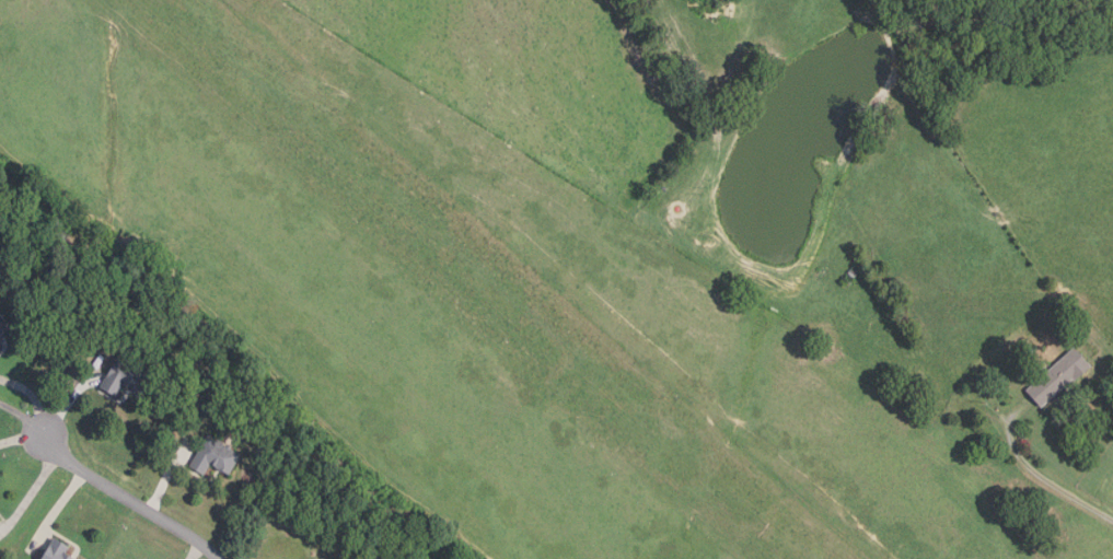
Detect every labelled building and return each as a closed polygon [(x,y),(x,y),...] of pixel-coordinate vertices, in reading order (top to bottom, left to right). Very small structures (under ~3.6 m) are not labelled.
[(855,277),(848,273),(851,268),(858,272),(855,277)] [(9,327),(0,333),(0,314),(9,327)] [(1041,407),(1025,389),(1075,347),(1091,366),(1076,380),(1074,377),(1041,407)] [(114,395),(100,387),(118,354),(126,359),(128,356),(136,360),(134,363),(151,374),(138,398),(125,391),(126,388),(119,385),(114,395)] [(241,454),(228,476),(215,468),(216,466),(209,463),(202,474),(189,466),(207,434),(241,454)] [(77,558),(76,558),(39,558),(54,537),(69,546),(66,551),(77,558)]
